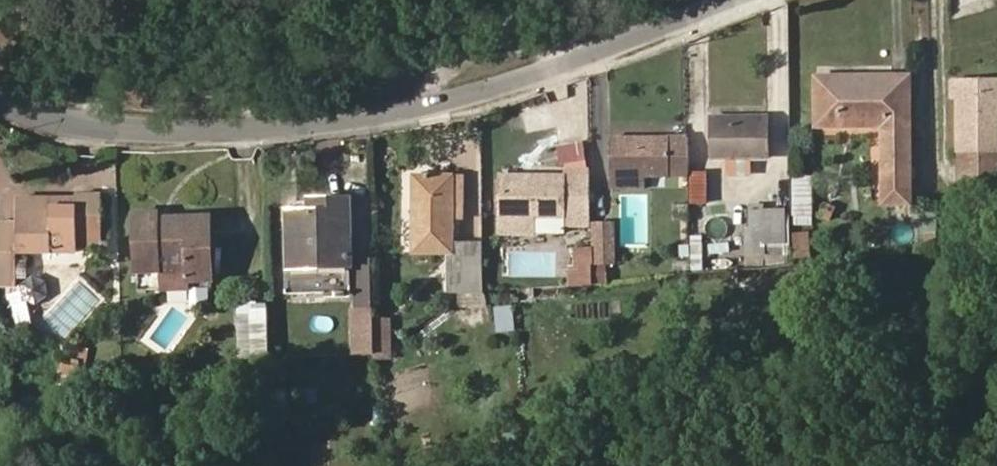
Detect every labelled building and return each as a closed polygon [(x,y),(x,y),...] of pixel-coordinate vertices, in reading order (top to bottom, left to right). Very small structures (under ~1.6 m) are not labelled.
[(910,203),(909,77),(817,78),(818,126),(884,125),(884,203),(910,203)] [(952,82),(952,97),(959,97),(959,150),(962,150),(962,175),(996,174),(996,82),(952,82)] [(767,158),(766,119),(746,119),(746,124),(732,125),(732,119),(712,120),(713,158),(733,158),(733,164),(747,164),(747,158),(767,158)] [(690,175),(689,137),(610,138),(610,176),(645,175),(690,175)] [(588,140),(559,142),(561,163),(589,161),(588,140)] [(591,227),(589,170),(566,170),(566,176),(502,175),(502,180),(495,180),(495,215),(502,215),(502,216),(533,216),(566,217),(566,227),(591,227)] [(707,203),(707,172),(691,173),(691,203),(707,203)] [(645,187),(645,175),(610,176),(611,188),(645,187)] [(462,217),(462,176),(415,176),(414,252),(452,252),(452,217),(462,217)] [(813,215),(813,177),(794,177),(794,215),(795,215),(812,215),(813,215)] [(103,196),(76,196),(76,198),(76,205),(32,205),(32,198),(17,198),(17,221),(11,221),(0,221),(0,276),(26,276),(26,263),(17,263),(17,252),(76,252),(76,247),(103,247),(103,196)] [(353,291),(351,198),(324,199),(324,211),(310,211),(289,212),(291,293),(353,291)] [(324,211),(324,199),(310,199),(310,211),(324,211)] [(829,221),(836,207),(826,203),(820,216),(829,221)] [(785,214),(785,210),(764,210),(764,208),(752,208),(752,228),(747,228),(748,253),(765,253),(764,243),(786,243),(785,214)] [(212,280),(210,217),(161,218),(161,212),(136,213),(138,271),(163,270),(164,289),(188,289),(187,281),(212,280)] [(791,263),(790,214),(785,214),(786,243),(764,243),(765,253),(765,263),(791,263)] [(812,224),(812,215),(795,215),(795,224),(812,224)] [(533,232),(533,216),(502,216),(502,232),(533,232)] [(614,262),(614,224),(593,225),(593,262),(606,262),(614,262)] [(938,242),(937,232),(924,233),(925,244),(938,242)] [(811,256),(809,233),(794,234),(796,258),(811,256)] [(702,269),(702,237),(691,237),(691,270),(702,269)] [(481,291),(481,244),(460,244),(460,291),(481,291)] [(591,262),(591,248),(575,249),(575,267),(570,267),(571,285),(591,285),(592,285),(592,284),(591,262)] [(606,283),(606,262),(593,262),(591,262),(592,284),(601,284),(606,283)] [(198,286),(200,306),(212,305),(211,285),(198,286)] [(21,326),(36,321),(29,300),(13,306),(21,326)] [(513,303),(495,306),(499,333),(517,330),(513,303)] [(266,355),(264,307),(241,308),(243,355),(266,355)] [(374,348),(373,321),(373,307),(354,307),(355,348),(374,348)] [(388,356),(387,321),(373,321),(374,348),(374,357),(388,356)] [(86,362),(88,350),(81,348),(78,361),(86,362)] [(74,385),(77,362),(64,360),(60,383),(74,385)] [(301,401),(316,404),(319,388),(305,385),(301,401)]
